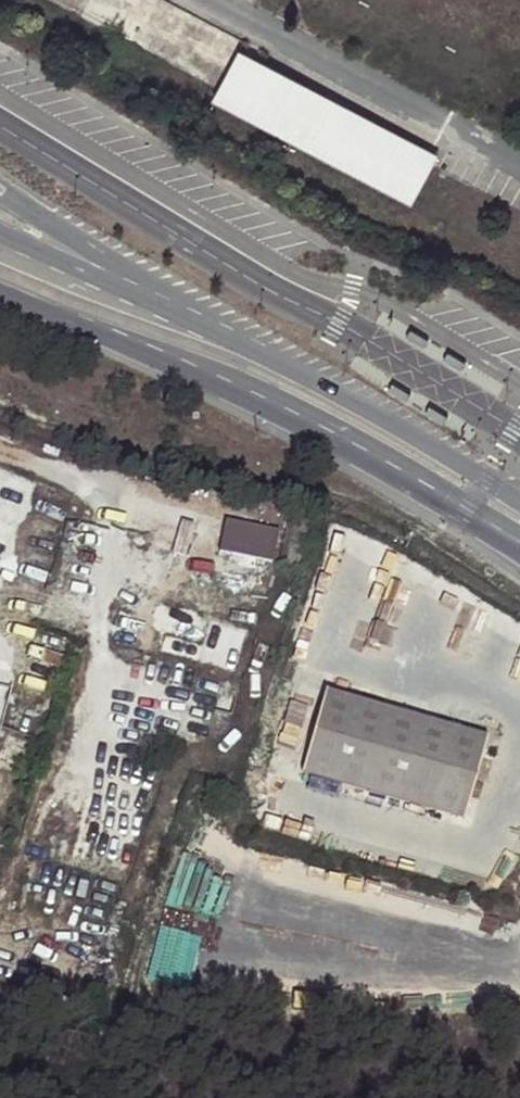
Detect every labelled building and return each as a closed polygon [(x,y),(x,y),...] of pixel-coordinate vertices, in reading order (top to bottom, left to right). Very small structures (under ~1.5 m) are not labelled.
[(418,147),(220,43),(193,92),(392,196),(418,147)] [(281,558),(284,525),(228,519),(225,552),(281,558)] [(481,734),(334,687),(307,767),(468,818),(490,748),(477,744),(481,734)] [(493,738),(481,734),(477,744),(490,748),(493,738)]
